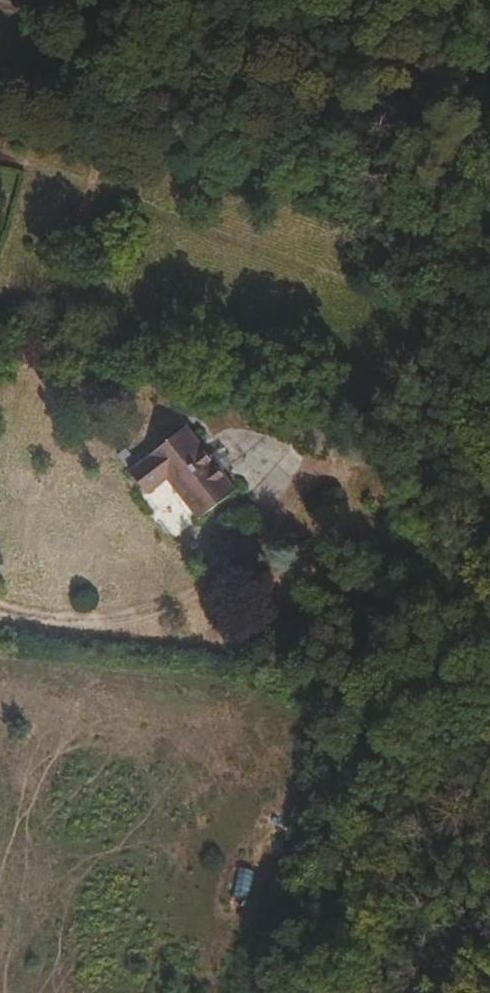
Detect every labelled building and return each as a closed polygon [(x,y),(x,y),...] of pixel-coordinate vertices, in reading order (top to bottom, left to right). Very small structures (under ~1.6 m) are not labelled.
[(74,0),(22,0),(29,2),(71,11),(74,0)] [(235,491),(186,425),(148,453),(149,456),(129,469),(146,493),(166,478),(197,518),(235,491)]
